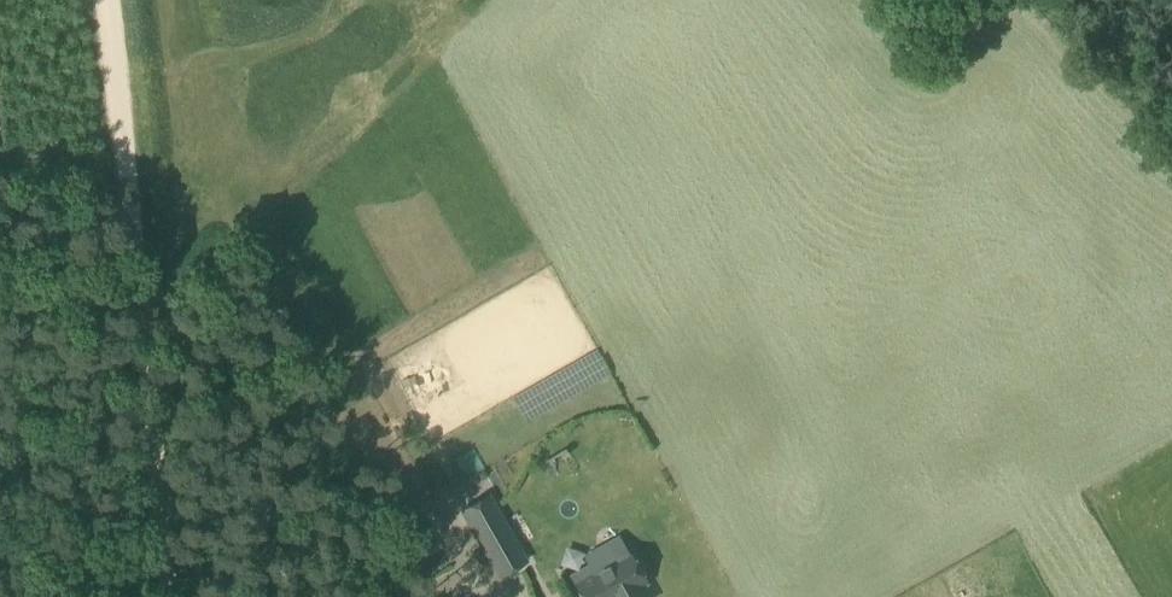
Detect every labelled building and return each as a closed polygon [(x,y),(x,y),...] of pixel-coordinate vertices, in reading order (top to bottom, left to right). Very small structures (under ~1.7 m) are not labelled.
[(489,496),(462,512),(498,576),(526,560),(489,496)] [(568,576),(580,596),(650,596),(644,587),(649,585),(628,549),(594,569),(591,563),(568,576)]
